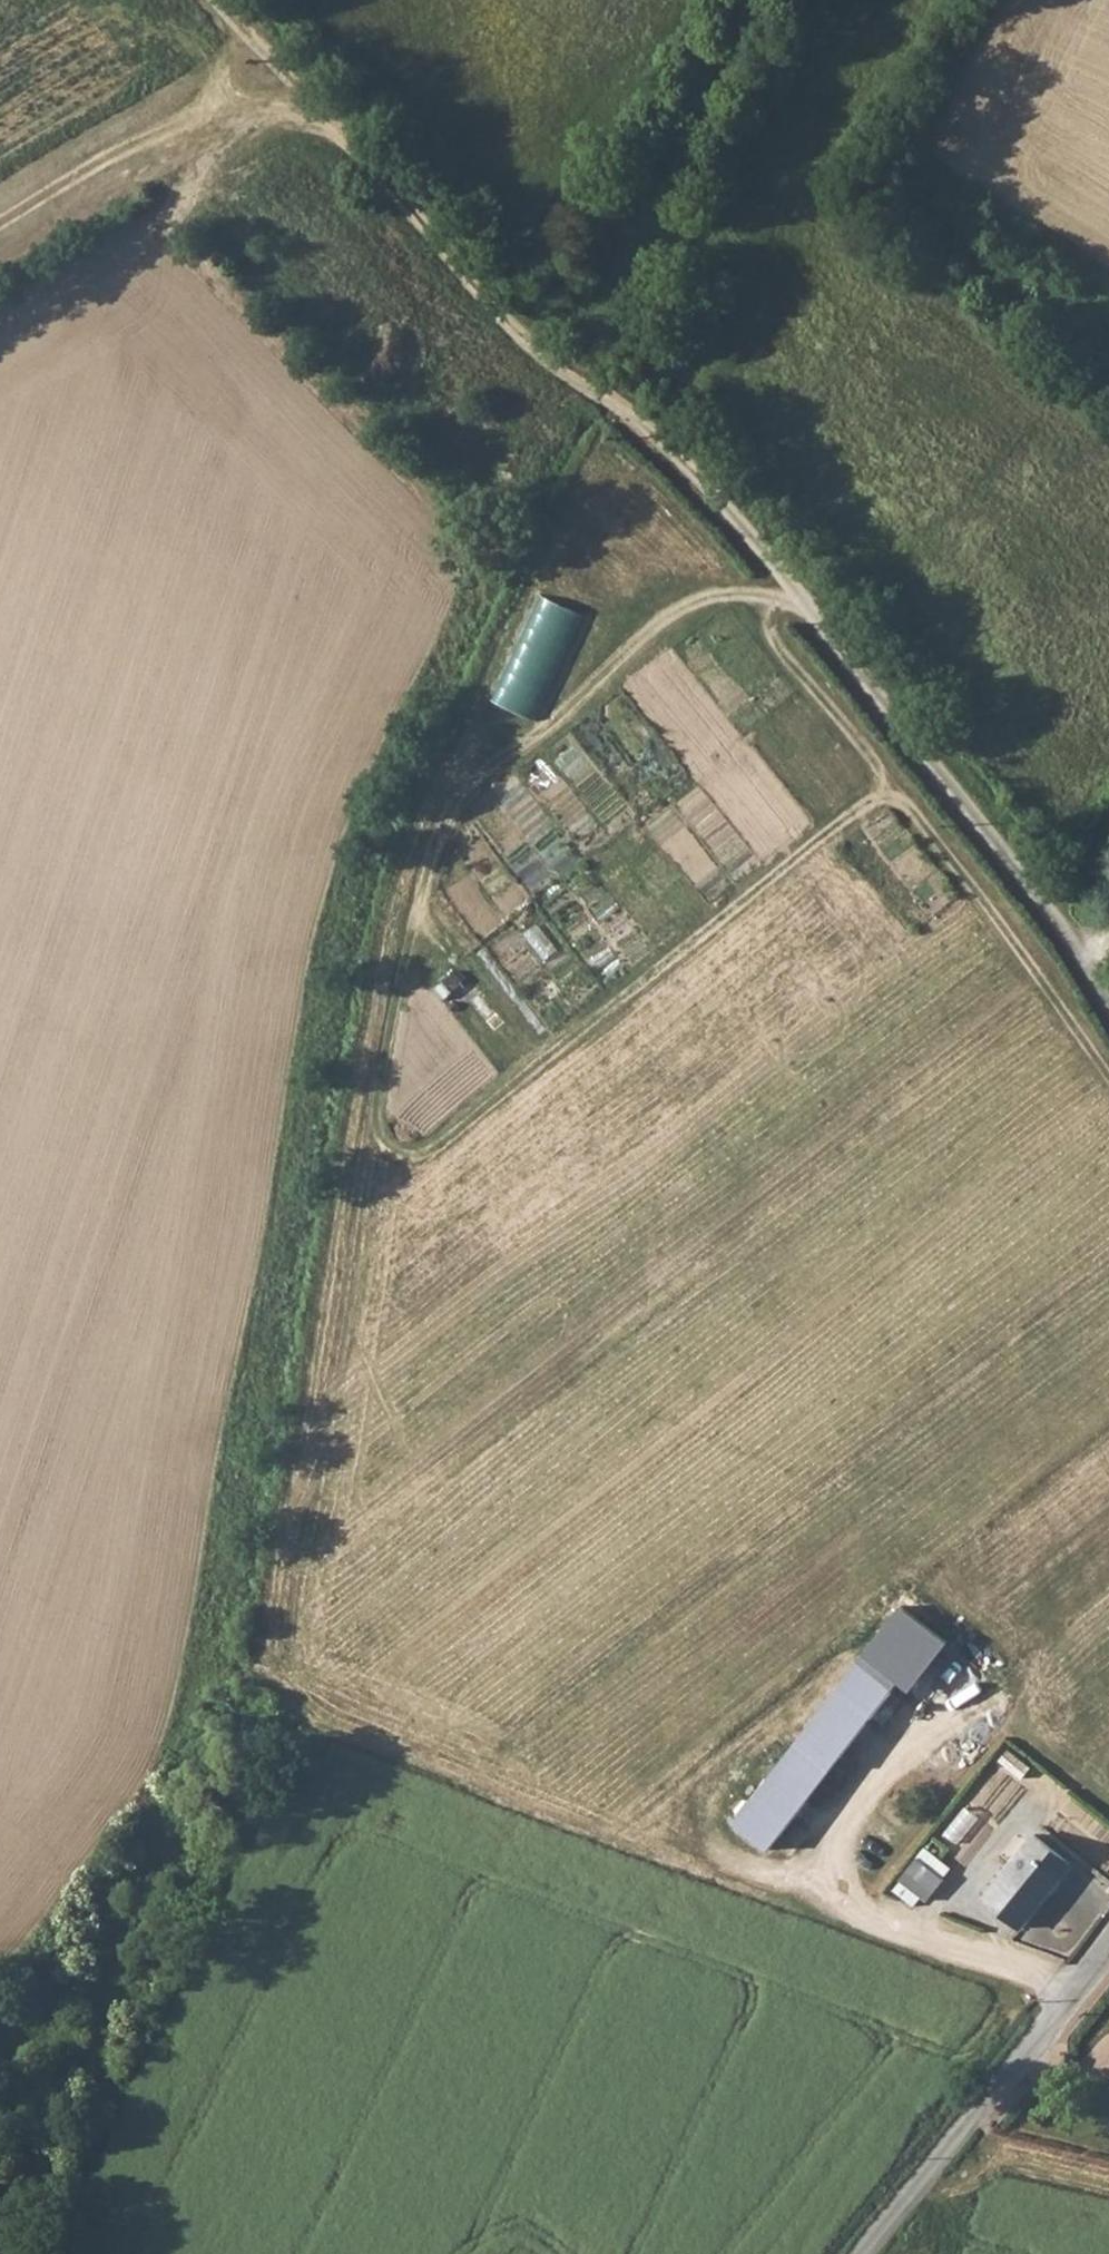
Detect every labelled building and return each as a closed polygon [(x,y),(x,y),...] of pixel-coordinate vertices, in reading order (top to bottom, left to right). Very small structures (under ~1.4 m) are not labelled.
[(504,706),(545,719),(567,651),(526,638),(504,706)] [(900,1603),(861,1655),(900,1684),(912,1693),(951,1641),(900,1603)] [(735,1824),(774,1853),(900,1684),(861,1655),(735,1824)] [(994,1904),(1026,1928),(1064,1856),(1045,1841),(994,1904)] [(1064,1856),(1026,1928),(1031,1933),(1083,1871),(1064,1856)] [(927,1864),(909,1885),(936,1908),(954,1888),(927,1864)]
